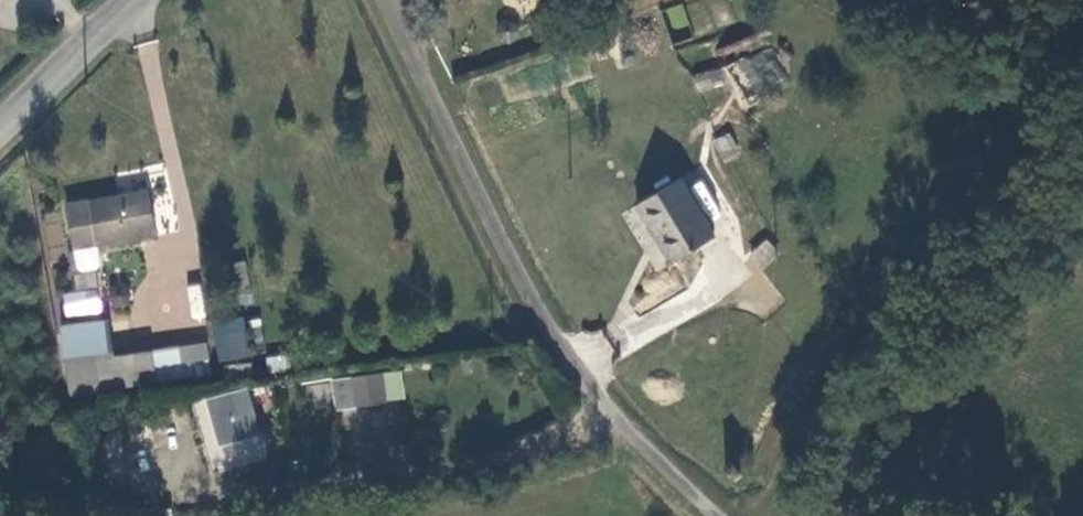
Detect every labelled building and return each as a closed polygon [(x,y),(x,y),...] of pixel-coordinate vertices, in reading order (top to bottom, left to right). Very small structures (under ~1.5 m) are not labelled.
[(666,10),(674,29),(688,23),(680,4),(666,10)] [(734,65),(755,100),(788,81),(767,46),(734,65)] [(696,87),(723,87),(723,70),(696,71),(696,87)] [(723,160),(740,151),(729,130),(712,140),(723,160)] [(677,265),(719,238),(686,182),(643,209),(677,265)] [(108,255),(105,237),(157,228),(150,185),(76,198),(86,258),(91,262),(105,259),(108,255)] [(765,240),(748,260),(763,272),(780,253),(765,240)] [(200,283),(186,286),(192,321),(206,318),(200,283)] [(80,385),(110,381),(186,369),(193,368),(190,353),(218,349),(216,333),(181,338),(117,348),(112,311),(70,318),(80,385)] [(284,352),(265,359),(271,375),(290,368),(284,352)] [(391,365),(361,369),(364,395),(395,391),(391,365)] [(213,474),(268,457),(247,386),(192,403),(213,474)] [(131,409),(154,405),(152,392),(129,396),(131,409)] [(746,471),(736,459),(728,466),(723,470),(733,482),(746,471)]
